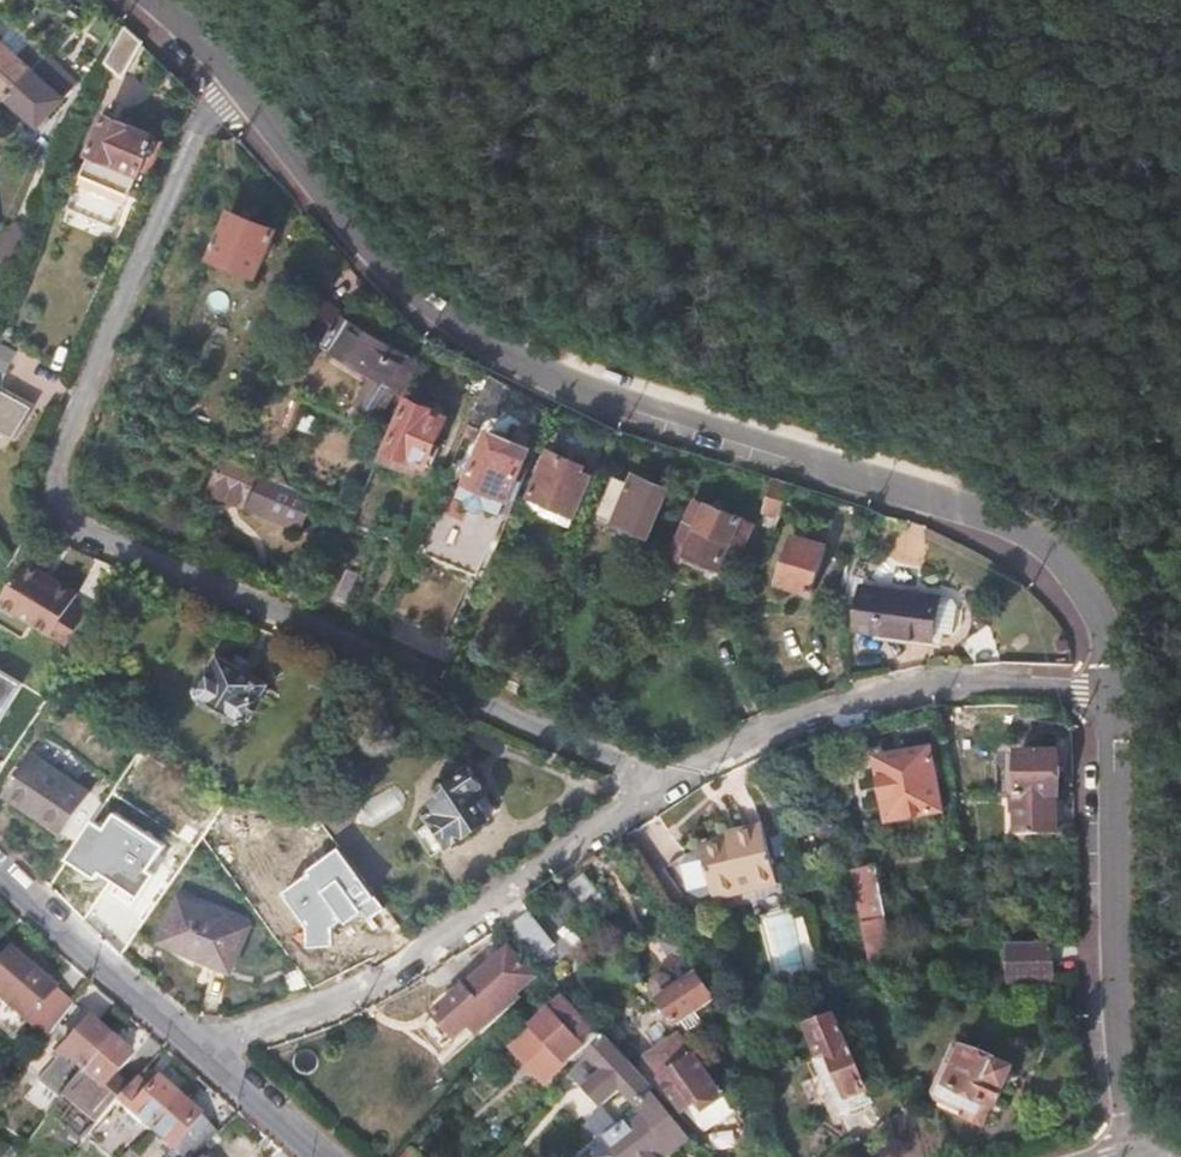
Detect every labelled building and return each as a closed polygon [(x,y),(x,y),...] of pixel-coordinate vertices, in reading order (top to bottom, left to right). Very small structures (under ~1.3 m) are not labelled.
[(143,34),(128,19),(108,54),(125,69),(143,34)] [(38,120),(64,92),(50,78),(63,63),(47,48),(33,63),(0,34),(0,86),(38,120)] [(156,132),(108,111),(83,170),(130,191),(156,132)] [(130,191),(83,170),(68,203),(116,224),(130,191)] [(257,270),(277,224),(233,206),(213,252),(257,270)] [(23,237),(10,225),(0,236),(0,258),(2,260),(23,237)] [(396,382),(413,355),(345,312),(326,339),(396,382)] [(494,407),(506,380),(489,370),(470,416),(480,420),(485,409),(494,407)] [(26,405),(0,393),(0,432),(12,437),(26,405)] [(392,440),(384,438),(378,454),(415,468),(421,457),(433,461),(441,441),(436,438),(446,413),(432,407),(433,404),(411,395),(392,440)] [(516,494),(523,476),(516,474),(527,446),(514,440),(515,437),(491,428),(473,472),(511,489),(511,493),(516,494)] [(214,479),(225,454),(194,441),(182,465),(214,479)] [(547,444),(526,489),(571,508),(589,470),(581,466),(584,459),(547,444)] [(214,479),(210,487),(300,525),(313,492),(225,454),(214,479)] [(645,528),(666,482),(634,468),(630,477),(611,469),(592,512),(611,521),(613,515),(645,528)] [(511,489),(473,472),(469,482),(473,492),(483,497),(491,495),(496,486),(511,493),(511,489)] [(764,517),(775,522),(794,481),(774,475),(764,503),(768,505),(764,517)] [(571,508),(526,489),(522,500),(567,519),(571,508)] [(743,540),(753,516),(693,494),(669,551),(718,570),(730,537),(743,540)] [(839,556),(842,546),(792,530),(776,572),(810,582),(821,551),(839,556)] [(78,588),(25,554),(0,593),(0,594),(4,597),(0,604),(0,616),(23,630),(32,615),(67,638),(87,608),(72,598),(78,588)] [(345,600),(357,570),(336,562),(324,592),(345,600)] [(933,632),(940,593),(862,581),(856,621),(933,632)] [(976,657),(998,658),(991,624),(961,605),(958,630),(976,657)] [(202,692),(216,700),(227,707),(241,715),(251,712),(261,695),(258,691),(266,679),(222,652),(214,666),(211,665),(200,681),(202,692)] [(4,766),(45,699),(0,671),(0,764),(4,766)] [(227,707),(216,700),(209,711),(221,718),(227,707)] [(929,745),(884,752),(896,816),(939,808),(929,745)] [(60,830),(90,783),(34,746),(4,792),(60,830)] [(1015,749),(1015,791),(1056,790),(1059,790),(1057,749),(1015,749)] [(896,816),(884,752),(875,754),(886,818),(896,816)] [(478,781),(468,766),(450,777),(453,782),(433,796),(441,808),(413,827),(431,852),(485,815),(469,789),(478,781)] [(369,827),(407,807),(396,786),(357,807),(369,827)] [(1056,832),(1075,830),(1075,824),(1056,822),(1056,790),(1015,791),(1016,829),(1056,830),(1056,832)] [(94,819),(67,859),(98,880),(104,871),(140,896),(156,872),(150,868),(165,845),(116,813),(106,828),(94,819)] [(765,820),(738,828),(741,837),(729,840),(703,847),(717,899),(779,882),(765,820)] [(741,837),(738,828),(728,831),(729,840),(741,837)] [(312,925),(314,946),(339,943),(337,926),(370,919),(386,908),(342,847),(312,869),(314,873),(288,892),(312,925)] [(898,947),(880,860),(857,864),(874,951),(898,947)] [(587,872),(569,884),(587,909),(603,897),(587,872)] [(228,965),(247,920),(179,890),(161,932),(192,944),(191,950),(228,965)] [(522,937),(519,939),(535,957),(554,939),(531,911),(513,925),(522,937)] [(1054,974),(1052,938),(1008,938),(1009,974),(1054,974)] [(70,1003),(8,948),(0,957),(0,1022),(32,1051),(70,1003)] [(509,949),(436,1018),(458,1041),(472,1029),(479,1037),(521,998),(518,994),(534,975),(509,949)] [(671,1020),(710,995),(696,973),(676,984),(669,974),(658,971),(651,975),(649,983),(671,1020)] [(563,997),(533,1024),(544,1037),(522,1057),(542,1079),(582,1043),(576,1037),(589,1026),(563,997)] [(840,1109),(872,1097),(840,1010),(812,1021),(824,1052),(811,1058),(816,1071),(809,1076),(817,1096),(832,1091),(840,1109)] [(101,1085),(128,1054),(86,1017),(38,1073),(70,1101),(91,1078),(101,1085)] [(458,1041),(436,1018),(418,1034),(441,1058),(458,1041)] [(544,1037),(533,1024),(510,1044),(522,1057),(544,1037)] [(701,1105),(720,1092),(692,1053),(685,1044),(674,1029),(642,1053),(660,1077),(673,1095),(672,1096),(673,1098),(674,1097),(684,1110),(689,1112),(700,1104),(701,1105)] [(650,1085),(601,1031),(587,1047),(635,1102),(650,1085)] [(945,1081),(961,1046),(951,1042),(936,1077),(945,1081)] [(1007,1066),(961,1046),(945,1081),(936,1077),(927,1095),(950,1106),(949,1111),(978,1123),(987,1102),(991,1104),(1007,1066)] [(177,1097),(143,1067),(115,1098),(150,1129),(177,1097)] [(653,1094),(635,1107),(642,1117),(630,1126),(626,1121),(606,1136),(623,1156),(658,1156),(685,1135),(653,1094)] [(177,1097),(150,1129),(181,1156),(213,1130),(177,1097)] [(735,1111),(724,1097),(717,1103),(728,1117),(735,1111)] [(719,1150),(736,1141),(724,1119),(706,1128),(719,1150)]
